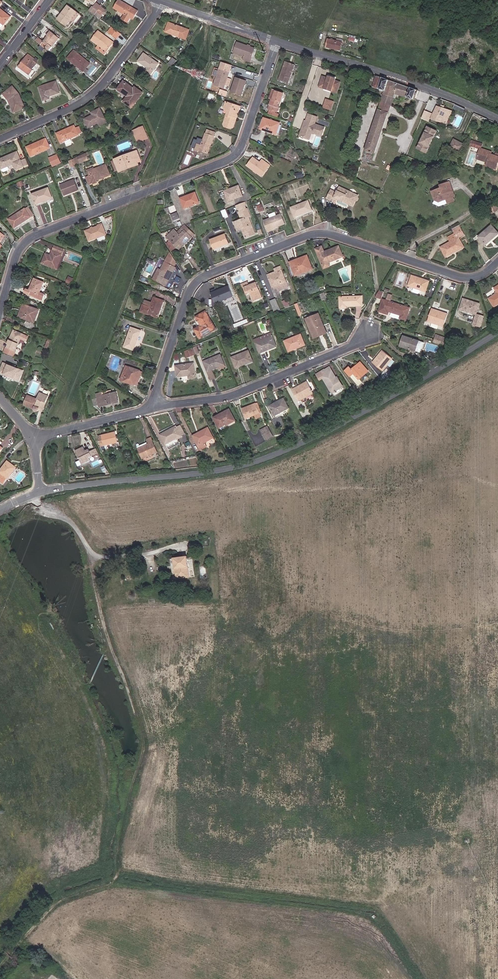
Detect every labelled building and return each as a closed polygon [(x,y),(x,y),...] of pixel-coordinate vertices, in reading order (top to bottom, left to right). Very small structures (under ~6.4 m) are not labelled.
[(3,0),(1,0),(0,1),(0,26),(3,22),(8,26),(14,17),(1,7),(5,2),(3,0)] [(139,11),(120,0),(114,9),(124,15),(122,19),(129,23),(134,14),(136,15),(139,11)] [(90,10),(101,19),(107,10),(97,2),(90,10)] [(81,15),(76,11),(68,5),(58,18),(66,24),(70,19),(74,23),(81,15)] [(165,33),(186,41),(189,31),(176,26),(175,29),(168,26),(165,33)] [(109,34),(117,39),(121,33),(113,28),(109,34)] [(49,51),(59,38),(50,31),(45,37),(47,38),(43,42),(38,37),(34,42),(44,50),(45,48),(49,51)] [(114,42),(97,31),(91,40),(99,46),(97,49),(105,55),(114,42)] [(338,40),(331,38),(329,47),(343,51),(346,36),(339,35),(338,40)] [(257,48),(239,42),(236,53),(246,57),(245,60),(253,63),(257,48)] [(84,72),(91,64),(75,51),(68,60),(84,72)] [(162,64),(146,53),(139,62),(150,69),(148,71),(154,75),(162,64)] [(32,70),(28,66),(33,59),(26,54),(16,67),(27,76),(32,70)] [(170,64),(174,68),(179,61),(174,58),(170,64)] [(297,65),(287,61),(280,80),(291,83),(297,65)] [(299,85),(306,67),(302,65),(295,83),(299,85)] [(232,72),(221,69),(216,86),(227,89),(232,72)] [(330,78),(324,75),(320,87),(340,94),(343,82),(338,81),(339,78),(331,75),(330,78)] [(248,81),(238,77),(233,92),(244,96),(248,81)] [(377,103),(386,107),(390,93),(393,84),(372,78),(369,88),(381,92),(377,103)] [(136,88),(126,81),(120,90),(129,97),(126,102),(134,108),(146,93),(137,87),(136,88)] [(46,96),(57,93),(54,82),(36,87),(40,101),(47,99),(46,96)] [(390,93),(411,99),(414,90),(393,84),(390,93)] [(13,111),(22,107),(17,93),(10,86),(2,93),(8,99),(13,111)] [(283,112),(290,93),(279,89),(278,94),(280,95),(279,98),(275,109),(276,109),(283,112)] [(336,102),(328,99),(325,108),(334,111),(336,102)] [(244,116),(245,113),(244,111),(245,107),(232,103),(230,109),(233,115),(232,117),(229,126),(230,128),(237,130),(239,129),(242,120),(241,118),(242,117),(244,116)] [(384,114),(386,107),(377,103),(375,111),(384,114)] [(85,119),(88,127),(105,120),(101,109),(92,112),(93,116),(85,119)] [(431,121),(440,124),(446,112),(443,111),(436,109),(431,121)] [(370,158),(384,114),(375,111),(360,155),(370,158)] [(440,124),(446,126),(451,114),(446,112),(440,124)] [(321,124),(323,116),(315,114),(312,121),(321,124)] [(283,122),(266,117),(263,129),(280,135),(283,122)] [(312,121),(311,120),(310,124),(312,125),(311,129),(309,130),(307,137),(316,140),(318,133),(328,136),(331,127),(321,124),(312,121)] [(77,125),(58,133),(63,144),(81,136),(77,125)] [(143,141),(150,138),(145,126),(134,130),(136,135),(141,133),(143,139),(143,141)] [(439,132),(430,127),(420,148),(430,153),(439,132)] [(201,143),(198,151),(202,152),(203,150),(212,153),(215,145),(216,145),(219,136),(213,134),(214,130),(211,129),(208,138),(207,138),(205,144),(201,143)] [(48,138),(29,146),(33,156),(52,149),(48,138)] [(460,152),(464,144),(454,139),(450,147),(460,152)] [(480,148),(481,143),(471,140),(469,145),(480,148)] [(497,160),(497,157),(494,155),(490,154),(490,152),(480,148),(476,159),(486,163),(485,166),(494,169),(497,160)] [(16,149),(0,156),(0,164),(2,169),(3,169),(8,168),(8,167),(7,164),(12,161),(14,161),(17,167),(22,164),(22,163),(20,158),(16,149)] [(135,160),(138,159),(135,150),(113,159),(117,172),(123,170),(122,168),(136,163),(135,160)] [(88,153),(80,157),(83,164),(91,161),(88,153)] [(59,155),(51,158),(55,167),(63,163),(59,155)] [(262,162),(256,157),(249,166),(263,176),(271,165),(264,159),(262,162)] [(114,177),(109,164),(97,169),(96,168),(89,170),(91,176),(88,177),(92,187),(100,184),(100,181),(114,177)] [(80,191),(76,180),(62,186),(66,196),(80,191)] [(458,196),(452,181),(442,184),(444,188),(433,192),(437,201),(442,202),(450,200),(452,203),(458,201),(457,196),(458,196)] [(357,199),(359,195),(340,185),(336,194),(330,191),(325,199),(334,203),(335,200),(347,207),(348,205),(351,207),(352,204),(354,205),(354,203),(356,203),(357,201),(357,199)] [(241,186),(225,192),(231,203),(246,197),(241,186)] [(56,199),(51,188),(33,195),(37,206),(56,199)] [(198,192),(182,198),(186,209),(202,204),(198,192)] [(312,201),(293,207),(298,218),(315,211),(312,201)] [(254,235),(249,217),(251,216),(249,209),(247,209),(246,205),(248,204),(247,202),(236,205),(237,208),(238,208),(239,211),(242,210),(243,213),(239,214),(240,219),(232,221),(235,229),(239,228),(241,228),(244,237),(254,235)] [(34,216),(27,207),(24,209),(31,218),(34,216)] [(15,229),(31,218),(24,209),(8,220),(15,229)] [(176,223),(182,221),(179,213),(173,215),(176,223)] [(284,214),(266,221),(270,232),(287,225),(284,214)] [(108,236),(104,224),(87,231),(92,242),(108,236)] [(494,224),(481,237),(489,246),(497,237),(497,228),(494,224)] [(181,240),(184,242),(190,236),(188,234),(191,230),(186,225),(176,235),(173,232),(165,240),(176,250),(182,245),(179,242),(181,240)] [(452,243),(442,247),(448,258),(467,248),(461,238),(467,235),(462,226),(455,230),(457,234),(450,237),(452,243)] [(227,234),(213,239),(217,250),(232,244),(227,234)] [(325,246),(317,249),(326,270),(333,267),(332,264),(346,257),(341,246),(327,252),(325,246)] [(56,270),(62,257),(52,252),(50,257),(45,255),(41,264),(56,270)] [(174,254),(170,253),(163,269),(160,268),(155,280),(173,289),(181,274),(176,272),(179,264),(174,254)] [(295,262),(296,265),(308,260),(307,257),(295,262)] [(295,278),(312,271),(308,260),(296,265),(295,262),(290,264),(295,278)] [(148,262),(144,273),(150,275),(155,265),(148,262)] [(283,276),(281,271),(276,273),(277,276),(269,279),(270,281),(283,276)] [(417,293),(423,296),(430,281),(412,274),(406,288),(410,290),(412,285),(419,288),(417,293)] [(287,286),(283,276),(270,281),(274,292),(277,290),(287,286)] [(66,283),(72,285),(74,279),(68,277),(66,283)] [(37,294),(42,282),(33,279),(31,283),(32,283),(29,290),(27,289),(25,293),(40,300),(42,296),(37,294)] [(248,287),(243,289),(247,297),(250,296),(254,303),(263,300),(256,284),(252,285),(253,286),(249,288),(249,287),(248,287)] [(494,306),(497,304),(497,285),(495,288),(497,292),(489,298),(494,306)] [(231,286),(213,293),(218,304),(235,297),(231,286)] [(376,297),(382,299),(384,291),(380,290),(376,297)] [(364,296),(341,297),(342,309),(350,309),(350,307),(364,307),(364,296)] [(149,311),(159,314),(163,300),(153,297),(150,306),(143,304),(140,311),(148,314),(149,311)] [(270,301),(275,313),(280,310),(275,299),(270,301)] [(406,321),(411,309),(383,300),(379,312),(388,315),(389,312),(402,315),(401,320),(406,321)] [(458,313),(475,315),(476,304),(459,303),(458,313)] [(21,317),(34,321),(38,309),(25,304),(21,317)] [(450,313),(433,308),(430,322),(447,327),(450,313)] [(208,311),(198,317),(203,326),(196,330),(203,340),(219,331),(208,311)] [(473,326),(481,327),(482,316),(475,315),(473,326)] [(315,334),(325,330),(320,317),(310,321),(315,334)] [(325,330),(315,334),(310,321),(307,322),(312,337),(326,331),(325,330)] [(143,331),(133,327),(126,348),(137,352),(143,331)] [(1,352),(11,357),(19,338),(25,340),(27,336),(10,330),(5,342),(7,343),(5,348),(3,347),(1,352)] [(444,345),(446,337),(437,334),(434,342),(444,345)] [(304,335),(286,341),(291,353),(308,346),(304,335)] [(423,341),(406,336),(403,347),(420,352),(423,341)] [(272,349),(271,346),(275,344),(272,337),(257,344),(261,354),(272,349)] [(187,358),(196,354),(193,348),(185,351),(187,358)] [(250,351),(234,357),(239,369),(256,362),(250,351)] [(384,351),(375,363),(387,372),(396,359),(384,351)] [(212,370),(225,365),(220,355),(203,362),(212,381),(216,379),(212,370)] [(373,372),(363,362),(356,369),(353,366),(347,371),(353,378),(357,374),(363,381),(373,372)] [(26,370),(6,363),(2,374),(22,381),(26,370)] [(196,363),(177,366),(179,378),(191,376),(192,380),(199,379),(196,363)] [(145,371),(128,365),(123,380),(141,386),(145,371)] [(339,377),(332,367),(326,370),(329,375),(325,379),(336,394),(347,388),(340,377),(339,377)] [(310,382),(295,390),(302,402),(317,394),(310,382)] [(40,407),(43,408),(49,394),(40,390),(38,397),(27,394),(25,401),(34,405),(33,407),(36,409),(40,407)] [(105,393),(98,394),(101,408),(122,403),(119,392),(105,395),(105,393)] [(285,398),(271,405),(278,417),(286,412),(285,410),(290,407),(285,398)] [(257,414),(262,412),(256,403),(242,410),(247,419),(257,414)] [(232,409),(216,418),(222,429),(239,421),(232,409)] [(178,426),(162,435),(168,446),(185,437),(178,426)] [(214,437),(208,426),(192,435),(201,450),(208,447),(206,442),(214,437)] [(273,436),(269,428),(267,429),(266,427),(260,430),(265,440),(273,436)] [(118,432),(100,436),(103,448),(120,444),(118,432)] [(153,437),(149,439),(150,443),(140,448),(144,460),(160,453),(153,437)] [(86,447),(78,451),(86,464),(93,462),(92,459),(94,457),(90,450),(88,451),(86,447)] [(9,461),(0,473),(2,474),(0,475),(0,480),(5,485),(8,479),(10,480),(19,467),(9,461)] [(179,576),(188,575),(186,555),(174,556),(174,565),(179,565),(179,576)]
